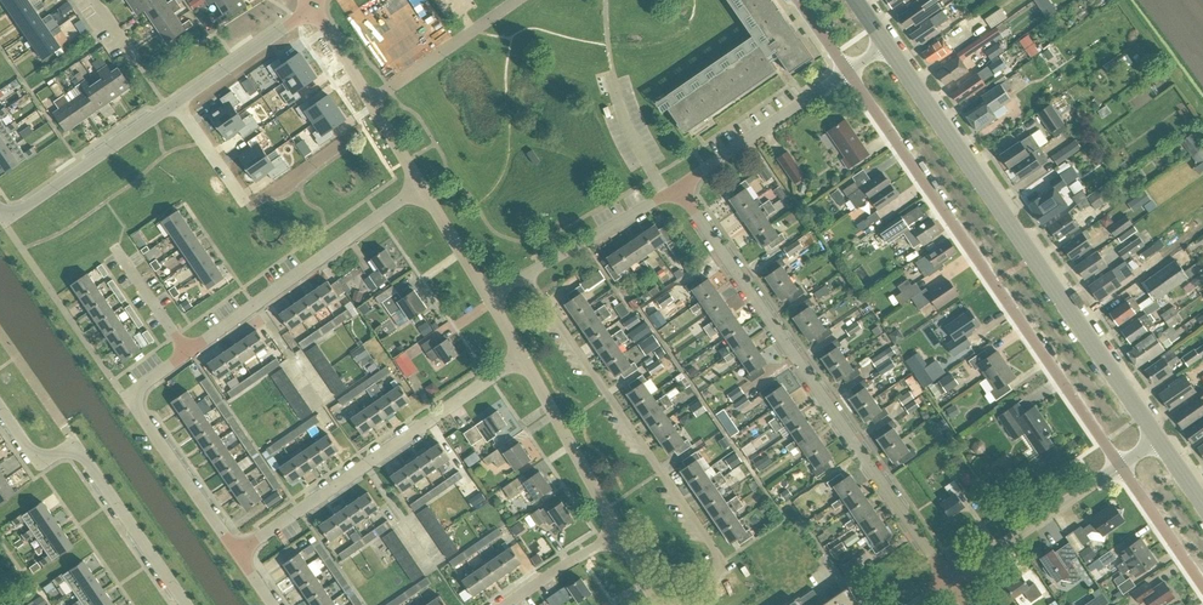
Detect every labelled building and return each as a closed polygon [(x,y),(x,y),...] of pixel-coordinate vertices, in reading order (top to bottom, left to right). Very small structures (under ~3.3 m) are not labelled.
[(10,9),(22,0),(4,0),(10,9)] [(19,21),(35,10),(34,9),(28,1),(29,0),(22,0),(10,9),(19,21)] [(138,15),(161,0),(138,0),(131,5),(138,15)] [(153,21),(178,4),(176,0),(174,0),(168,4),(166,0),(161,0),(138,15),(138,16),(146,11),(153,21)] [(194,9),(206,1),(206,0),(194,0),(190,3),(194,9)] [(233,0),(209,0),(207,2),(210,6),(216,2),(220,8),(233,0)] [(221,24),(247,7),(242,0),(233,0),(220,8),(225,14),(218,19),(221,24)] [(790,74),(813,58),(773,0),(739,0),(790,74)] [(894,9),(905,1),(906,3),(911,0),(887,0),(894,9)] [(900,18),(907,29),(918,22),(920,24),(944,8),(938,0),(924,10),(918,2),(910,9),(911,11),(900,18)] [(19,21),(27,34),(43,23),(42,21),(37,13),(46,7),(42,3),(34,9),(35,10),(19,21)] [(153,21),(160,32),(179,19),(175,14),(182,9),(178,4),(153,21)] [(1001,9),(986,20),(991,28),(1007,17),(1001,9)] [(923,28),(912,36),(918,44),(920,43),(922,46),(940,34),(937,29),(950,20),(944,11),(931,20),(930,19),(921,26),(923,28)] [(27,34),(35,46),(52,35),(50,33),(45,26),(54,20),(51,15),(42,21),(43,23),(27,34)] [(160,32),(168,43),(194,26),(190,21),(183,26),(179,19),(160,32)] [(35,46),(44,59),(60,47),(54,38),(62,32),(59,27),(50,33),(52,35),(35,46)] [(89,32),(86,28),(80,32),(83,36),(89,32)] [(937,73),(946,85),(954,79),(955,81),(969,72),(961,61),(980,48),(983,53),(985,52),(993,46),(985,34),(957,55),(958,56),(944,65),(946,67),(937,73)] [(1029,35),(1019,41),(1026,52),(1027,51),(1031,57),(1039,52),(1035,46),(1029,35)] [(953,52),(943,38),(930,46),(932,48),(924,54),(932,64),(939,59),(940,61),(953,52)] [(993,46),(985,52),(991,60),(1003,52),(1008,48),(1004,43),(999,46),(997,43),(993,46)] [(758,45),(667,108),(685,134),(776,71),(758,45)] [(1052,55),(1048,49),(1043,53),(1047,59),(1052,55)] [(286,81),(308,66),(300,53),(283,65),(279,59),(267,67),(276,79),(282,75),(286,81)] [(1003,58),(989,68),(995,76),(1009,67),(1003,58)] [(1119,66),(1114,59),(1104,65),(1109,73),(1119,66)] [(103,69),(121,94),(132,87),(119,68),(113,72),(108,65),(103,69)] [(308,66),(286,81),(282,83),(287,90),(281,94),(289,106),(302,97),(297,91),(317,78),(308,66)] [(960,88),(951,94),(958,103),(966,97),(967,99),(986,85),(983,82),(994,75),(988,66),(959,87),(960,88)] [(97,83),(110,102),(121,94),(103,69),(98,72),(103,79),(97,83)] [(249,79),(243,83),(251,95),(257,91),(249,79)] [(82,84),(99,109),(110,102),(97,83),(91,88),(86,81),(82,84)] [(75,98),(88,117),(99,109),(82,84),(76,88),(81,94),(75,98)] [(996,117),(995,116),(1005,109),(1002,105),(1010,99),(1000,84),(982,97),(985,101),(966,115),(977,131),(987,124),(988,124),(991,122),(991,121),(996,117)] [(218,128),(238,114),(234,107),(240,103),(232,91),(220,99),(225,105),(210,115),(218,128)] [(60,99),(78,124),(88,117),(75,98),(70,102),(65,95),(60,99)] [(310,116),(315,123),(337,107),(329,95),(312,107),(308,101),(296,109),(304,121),(310,116)] [(54,113),(66,132),(78,124),(60,99),(55,102),(59,109),(54,113)] [(1038,113),(1047,126),(1059,117),(1051,105),(1038,113)] [(5,107),(0,111),(0,134),(8,129),(7,127),(1,119),(10,113),(5,107)] [(337,107),(315,123),(319,129),(313,133),(317,138),(316,139),(320,146),(334,137),(330,131),(346,120),(337,107)] [(243,120),(238,114),(218,128),(227,140),(239,131),(244,138),(260,127),(251,114),(243,120)] [(845,119),(828,132),(845,157),(842,160),(848,169),(870,154),(845,119)] [(11,134),(20,128),(15,121),(7,127),(8,129),(0,134),(0,156),(17,144),(18,143),(11,134)] [(1192,153),(1201,165),(1202,163),(1202,145),(1193,133),(1183,141),(1192,153)] [(1010,168),(1013,166),(1040,148),(1050,141),(1040,147),(1031,135),(1001,155),(1010,168)] [(303,140),(296,145),(305,157),(312,152),(303,140)] [(1052,157),(1058,165),(1082,148),(1076,140),(1052,157)] [(239,157),(247,170),(267,155),(259,143),(239,157)] [(35,153),(30,146),(22,151),(17,144),(0,156),(0,163),(7,173),(35,153)] [(1013,166),(1022,179),(1047,162),(1048,159),(1040,148),(1013,166)] [(541,161),(533,149),(528,153),(536,165),(541,161)] [(272,162),(267,155),(247,170),(256,182),(268,173),(273,180),(289,169),(280,156),(272,162)] [(792,156),(781,164),(795,185),(806,177),(792,156)] [(1029,205),(1035,214),(1061,197),(1057,192),(1079,177),(1072,167),(1050,182),(1055,188),(1041,198),(1040,197),(1029,205)] [(855,209),(870,198),(890,184),(882,173),(860,188),(847,197),(855,209)] [(731,199),(738,210),(754,199),(747,190),(751,187),(746,181),(732,190),(736,196),(731,199)] [(847,197),(860,188),(856,182),(843,190),(847,197)] [(1081,211),(1091,204),(1096,211),(1116,197),(1106,183),(1087,197),(1082,190),(1072,198),(1081,211)] [(870,198),(878,210),(898,196),(890,184),(870,198)] [(774,190),(781,200),(787,196),(780,186),(774,190)] [(832,194),(837,202),(843,198),(838,190),(832,194)] [(1136,198),(1142,206),(1152,199),(1147,191),(1136,198)] [(1035,214),(1042,224),(1054,216),(1053,216),(1067,206),(1061,197),(1035,214)] [(738,210),(748,223),(767,210),(763,205),(759,207),(754,199),(738,210)] [(769,200),(763,205),(767,210),(773,206),(769,200)] [(1152,200),(1144,206),(1149,213),(1157,207),(1152,200)] [(773,206),(767,210),(770,215),(777,211),(773,206)] [(872,238),(882,252),(890,247),(889,245),(913,229),(914,230),(928,221),(919,207),(902,218),(901,217),(879,232),(880,232),(872,238)] [(188,224),(178,210),(162,221),(172,235),(188,224)] [(748,223),(757,237),(772,226),(766,218),(770,215),(767,210),(748,223)] [(868,227),(881,218),(876,212),(863,220),(868,227)] [(1079,228),(1069,213),(1048,226),(1058,240),(1069,233),(1070,234),(1079,228)] [(1127,217),(1109,229),(1115,238),(1133,225),(1127,217)] [(931,219),(928,221),(914,230),(913,231),(924,246),(933,240),(930,237),(939,231),(931,219)] [(197,237),(188,224),(172,235),(181,248),(197,237)] [(657,248),(666,242),(669,245),(668,246),(679,262),(686,257),(675,241),(665,227),(659,230),(656,226),(646,232),(657,248)] [(769,244),(773,249),(787,240),(782,233),(779,236),(772,226),(757,237),(764,247),(769,244)] [(138,232),(132,236),(136,241),(142,238),(138,232)] [(646,232),(632,242),(645,261),(651,257),(648,254),(657,248),(646,232)] [(1092,248),(1082,233),(1071,241),(1071,242),(1063,247),(1071,259),(1081,252),(1082,254),(1092,248)] [(1124,234),(1118,238),(1121,243),(1127,238),(1124,234)] [(206,251),(197,237),(181,248),(190,262),(206,251)] [(1141,237),(1120,251),(1126,259),(1146,245),(1141,237)] [(798,239),(784,249),(790,257),(804,247),(798,239)] [(922,272),(925,270),(929,276),(944,266),(942,263),(948,259),(948,257),(957,252),(949,240),(916,262),(922,272)] [(618,252),(629,267),(638,261),(645,272),(650,268),(645,261),(632,242),(618,252)] [(144,254),(150,250),(147,246),(141,250),(144,254)] [(380,269),(370,276),(378,288),(389,281),(385,275),(398,266),(387,250),(373,259),(380,269)] [(216,264),(206,251),(190,262),(199,275),(216,264)] [(606,267),(616,281),(622,277),(620,273),(629,267),(618,252),(608,258),(611,263),(606,267)] [(1098,252),(1076,266),(1084,279),(1094,273),(1095,274),(1107,266),(1098,252)] [(767,277),(775,288),(790,278),(783,267),(786,264),(782,258),(768,268),(771,274),(767,277)] [(150,263),(153,267),(159,263),(156,259),(150,263)] [(688,260),(683,264),(688,271),(691,269),(693,267),(691,264),(688,260)] [(1142,284),(1155,302),(1189,278),(1175,260),(1142,284)] [(1125,275),(1127,278),(1134,273),(1126,262),(1089,286),(1098,299),(1107,292),(1109,294),(1121,286),(1118,280),(1125,275)] [(162,267),(159,263),(153,267),(156,271),(162,267)] [(97,267),(104,277),(109,274),(102,264),(97,267)] [(225,278),(216,264),(199,275),(209,289),(225,278)] [(166,278),(170,287),(192,276),(187,267),(166,278)] [(680,269),(674,272),(678,278),(684,274),(680,269)] [(606,279),(600,270),(591,276),(597,285),(606,279)] [(72,285),(81,298),(97,286),(88,273),(72,285)] [(1189,281),(1194,287),(1201,280),(1196,274),(1189,281)] [(700,277),(686,287),(690,293),(694,290),(701,301),(716,291),(708,279),(704,282),(700,277)] [(787,297),(792,302),(806,292),(801,286),(798,289),(790,278),(775,288),(783,300),(787,297)] [(902,305),(911,298),(922,291),(916,283),(913,286),(908,279),(898,286),(902,293),(896,297),(902,305)] [(113,280),(109,282),(108,283),(115,293),(120,289),(113,280)] [(317,290),(328,306),(340,297),(329,281),(317,290)] [(911,298),(920,310),(932,301),(938,310),(960,294),(950,281),(928,296),(926,293),(928,291),(926,288),(922,292),(922,291),(911,298)] [(829,284),(817,291),(822,298),(833,290),(829,284)] [(570,301),(567,303),(575,315),(590,304),(582,294),(586,291),(581,285),(568,295),(570,301)] [(81,298),(89,310),(106,299),(97,286),(81,298)] [(172,294),(178,290),(175,286),(169,290),(172,294)] [(120,289),(115,293),(122,303),(123,302),(127,300),(127,299),(120,289)] [(180,294),(178,290),(172,294),(174,298),(180,294)] [(305,298),(316,314),(328,306),(317,290),(305,298)] [(353,300),(361,302),(364,292),(356,290),(353,300)] [(415,291),(403,299),(399,292),(384,302),(392,315),(403,308),(411,320),(427,309),(415,291)] [(641,296),(646,302),(652,298),(647,291),(641,296)] [(701,301),(690,308),(694,314),(705,306),(710,314),(725,303),(716,291),(701,301)] [(670,292),(658,301),(664,308),(675,300),(670,292)] [(1110,313),(1111,314),(1110,317),(1112,319),(1115,320),(1118,325),(1136,313),(1135,312),(1141,308),(1133,297),(1124,303),(1121,304),(1119,307),(1110,313)] [(293,306),(304,322),(316,314),(305,298),(293,306)] [(89,310),(98,323),(114,311),(106,299),(89,310)] [(640,307),(639,306),(635,299),(630,302),(629,302),(634,310),(640,307)] [(794,317),(802,329),(818,318),(811,307),(814,305),(810,299),(796,308),(799,314),(794,317)] [(187,301),(181,305),(185,311),(191,307),(187,301)] [(715,321),(704,328),(708,334),(733,316),(725,303),(710,314),(715,321)] [(365,304),(358,309),(363,316),(370,311),(365,304)] [(130,305),(126,307),(125,308),(132,318),(137,315),(137,314),(130,305)] [(590,305),(575,315),(583,327),(607,310),(604,305),(598,309),(595,312),(590,305)] [(281,315),(292,330),(304,322),(293,306),(281,315)] [(1166,321),(1178,313),(1174,307),(1162,316),(1166,321)] [(336,317),(341,324),(353,315),(348,309),(336,317)] [(607,310),(583,327),(592,339),(607,329),(602,322),(605,319),(611,315),(607,310)] [(969,310),(946,326),(955,339),(947,345),(954,356),(971,344),(965,335),(980,325),(969,310)] [(98,323),(107,335),(123,324),(114,311),(98,323)] [(1127,353),(1132,360),(1175,331),(1178,329),(1175,324),(1183,319),(1178,313),(1166,321),(1170,327),(1164,332),(1165,334),(1157,339),(1153,333),(1133,347),(1134,348),(1127,353)] [(137,315),(132,318),(139,328),(140,327),(144,325),(137,315)] [(641,321),(636,315),(624,323),(629,329),(641,321)] [(1134,322),(1132,325),(1122,331),(1123,332),(1123,334),(1125,337),(1127,338),(1131,343),(1148,332),(1147,331),(1154,326),(1146,315),(1136,322),(1134,322)] [(733,316),(708,334),(711,339),(722,332),(727,338),(742,328),(733,316)] [(336,317),(324,326),(328,332),(341,324),(336,317)] [(815,337),(820,343),(834,333),(829,327),(826,329),(818,318),(802,329),(811,341),(815,337)] [(856,320),(844,328),(849,336),(862,328),(856,320)] [(418,327),(424,336),(433,330),(427,322),(418,327)] [(639,327),(644,334),(651,329),(646,322),(639,327)] [(107,335),(115,348),(132,337),(123,324),(107,335)] [(324,326),(312,334),(316,341),(328,332),(324,326)] [(742,328),(727,338),(731,345),(728,348),(732,353),(750,340),(742,328)] [(607,329),(592,339),(600,352),(625,335),(621,329),(615,333),(612,336),(607,329)] [(143,333),(150,344),(155,341),(148,330),(143,333)] [(246,339),(257,355),(269,346),(258,330),(246,339)] [(1132,360),(1138,367),(1149,360),(1150,361),(1165,351),(1161,344),(1168,339),(1171,343),(1180,337),(1175,331),(1132,360)] [(304,349),(316,341),(312,334),(299,343),(304,349)] [(625,335),(600,352),(608,364),(623,354),(619,346),(622,344),(628,340),(625,335)] [(639,345),(646,356),(661,346),(653,335),(639,345)] [(115,348),(124,361),(141,350),(132,337),(115,348)] [(441,357),(446,364),(459,356),(448,340),(439,346),(434,338),(423,346),(434,362),(441,357)] [(234,347),(245,363),(257,355),(246,339),(234,347)] [(822,358),(831,369),(846,359),(839,348),(842,345),(838,339),(824,349),(827,354),(822,358)] [(732,353),(725,358),(729,363),(739,356),(743,363),(758,352),(750,340),(732,353)] [(306,352),(310,357),(321,349),(318,344),(306,352)] [(354,352),(357,356),(369,348),(366,344),(354,352)] [(1202,360),(1202,345),(1195,350),(1195,349),(1182,358),(1189,368),(1201,359),(1202,361),(1202,360)] [(871,360),(876,367),(889,358),(896,353),(891,346),(871,360)] [(222,355),(233,371),(245,363),(234,347),(222,355)] [(659,359),(666,354),(661,348),(655,352),(659,359)] [(313,363),(325,355),(321,349),(310,357),(313,363)] [(358,356),(363,366),(376,359),(371,349),(358,356)] [(985,350),(969,361),(975,370),(980,367),(987,378),(1007,365),(997,351),(989,357),(985,350)] [(758,352),(743,363),(751,374),(748,376),(752,383),(765,373),(762,367),(766,364),(758,352)] [(1164,359),(1164,358),(1146,371),(1155,383),(1172,370),(1170,367),(1179,360),(1174,352),(1164,359)] [(623,354),(608,364),(617,376),(622,373),(626,378),(640,369),(635,363),(631,365),(623,354)] [(209,364),(220,380),(233,371),(222,355),(209,364)] [(317,369),(329,361),(325,355),(313,363),(317,369)] [(418,370),(408,356),(398,363),(408,378),(418,370)] [(889,358),(876,367),(882,376),(896,366),(889,358)] [(276,359),(264,367),(269,373),(281,365),(276,359)] [(843,378),(848,383),(862,374),(857,367),(854,370),(846,359),(831,369),(839,381),(843,378)] [(929,366),(915,375),(924,388),(946,374),(937,360),(929,366)] [(317,369),(321,374),(333,366),(329,361),(317,369)] [(647,370),(652,376),(663,369),(659,362),(647,370)] [(688,370),(693,377),(700,373),(694,365),(688,370)] [(987,378),(980,383),(987,393),(990,391),(996,401),(1012,390),(1008,383),(1016,378),(1007,365),(987,378)] [(325,380),(337,372),(333,366),(321,374),(325,380)] [(252,375),(256,381),(269,373),(264,367),(252,375)] [(271,375),(275,381),(287,373),(283,367),(271,375)] [(387,367),(375,375),(380,381),(392,373),(387,367)] [(329,385),(340,377),(337,372),(325,380),(329,385)] [(279,387),(291,378),(287,373),(275,381),(279,387)] [(959,385),(951,373),(936,384),(943,394),(947,391),(948,392),(959,385)] [(252,375),(240,383),(244,390),(256,381),(252,375)] [(380,381),(375,375),(363,383),(367,390),(380,381)] [(629,393),(635,402),(650,392),(645,384),(648,381),(644,375),(630,384),(633,390),(629,393)] [(1170,387),(1159,395),(1170,410),(1196,392),(1184,375),(1169,386),(1170,387)] [(332,391),(344,383),(340,377),(329,385),(332,391)] [(209,395),(216,390),(208,378),(201,383),(209,395)] [(283,392),(295,384),(291,378),(279,387),(283,392)] [(677,382),(683,391),(690,386),(684,378),(677,382)] [(850,398),(859,410),(874,399),(867,388),(870,386),(866,380),(852,389),(855,395),(850,398)] [(434,394),(442,388),(436,381),(428,387),(434,394)] [(228,392),(232,398),(244,390),(240,383),(228,392)] [(332,391),(336,396),(348,388),(344,383),(332,391)] [(363,383),(351,392),(355,398),(367,390),(363,383)] [(295,384),(283,392),(287,398),(298,389),(295,384)] [(773,384),(759,393),(764,400),(767,397),(775,409),(791,398),(782,386),(777,390),(773,384)] [(388,394),(399,410),(411,401),(400,385),(388,394)] [(727,395),(731,402),(744,394),(739,387),(727,395)] [(298,389),(287,398),(290,403),(302,395),(298,389)] [(224,402),(216,390),(209,395),(218,407),(224,402)] [(173,402),(182,414),(197,403),(189,391),(173,402)] [(899,399),(904,406),(915,398),(910,391),(899,399)] [(343,406),(355,398),(351,392),(339,400),(343,406)] [(635,402),(645,416),(669,400),(666,395),(657,402),(650,392),(635,402)] [(376,402),(387,418),(399,410),(388,394),(376,402)] [(1191,404),(1174,416),(1183,429),(1200,417),(1201,418),(1202,416),(1202,400),(1199,394),(1189,401),(1191,404)] [(290,403),(294,409),(306,401),(302,395),(290,403)] [(734,404),(739,411),(751,403),(746,396),(734,404)] [(777,418),(771,422),(774,428),(799,411),(791,398),(775,409),(780,416),(777,418)] [(871,418),(875,423),(890,414),(885,408),(882,410),(874,399),(859,410),(867,421),(871,418)] [(645,416),(654,430),(670,420),(664,412),(668,409),(673,406),(669,400),(645,416)] [(699,400),(689,407),(696,417),(706,410),(699,400)] [(893,414),(902,407),(897,400),(888,407),(893,412),(880,422),(884,427),(895,417),(893,414)] [(298,414),(310,406),(306,401),(294,409),(298,414)] [(905,408),(909,414),(920,407),(916,401),(905,408)] [(226,419),(233,414),(224,402),(218,407),(226,419)] [(364,410),(375,426),(387,418),(376,402),(364,410)] [(182,414),(190,426),(206,415),(197,403),(182,414)] [(1051,434),(1054,432),(1036,406),(1026,412),(1019,403),(999,416),(1015,440),(1025,433),(1039,455),(1054,445),(1048,437),(1051,434)] [(310,406),(298,414),(302,420),(314,412),(310,406)] [(955,406),(947,410),(952,418),(959,414),(955,406)] [(352,419),(363,434),(375,426),(364,410),(352,419)] [(724,410),(717,414),(733,437),(740,432),(724,410)] [(481,432),(490,426),(496,434),(508,426),(498,411),(465,434),(473,446),(485,438),(481,432)] [(799,411),(774,428),(778,433),(784,429),(787,426),(792,433),(807,423),(799,411)] [(922,413),(925,420),(931,417),(928,411),(922,413)] [(226,419),(234,431),(241,426),(233,414),(226,419)] [(190,426),(198,438),(214,427),(206,415),(190,426)] [(304,424),(308,430),(320,422),(316,415),(304,424)] [(952,430),(943,418),(939,421),(948,433),(952,430)] [(1185,432),(1192,443),(1202,436),(1202,419),(1185,432)] [(654,430),(664,444),(679,434),(678,431),(681,429),(677,424),(674,426),(670,420),(654,430)] [(878,439),(887,451),(902,440),(895,429),(898,426),(894,420),(880,430),(883,435),(878,439)] [(797,440),(787,447),(790,453),(797,448),(816,435),(807,423),(792,433),(797,440)] [(304,424),(292,432),(296,439),(308,430),(304,424)] [(242,443),(249,438),(241,426),(234,431),(242,443)] [(198,438),(206,450),(222,439),(214,427),(198,438)] [(292,432),(279,441),(284,447),(296,439),(292,432)] [(317,443),(328,458),(340,450),(329,434),(317,443)] [(675,450),(679,455),(693,446),(689,440),(685,442),(679,434),(664,444),(670,453),(675,450)] [(816,435),(797,448),(801,453),(804,451),(809,458),(824,447),(816,435)] [(257,450),(249,438),(242,443),(251,455),(257,450)] [(724,450),(730,445),(725,438),(722,440),(719,442),(724,450)] [(206,450),(215,462),(230,451),(222,439),(206,450)] [(899,459),(904,464),(917,455),(913,448),(910,451),(902,440),(887,451),(894,462),(899,459)] [(284,447),(279,441),(267,449),(272,456),(284,447)] [(305,451),(316,467),(328,458),(317,443),(305,451)] [(508,452),(504,446),(485,460),(489,466),(495,462),(499,468),(510,461),(517,471),(532,460),(520,443),(508,452)] [(427,452),(438,468),(450,460),(439,444),(427,452)] [(824,447),(809,458),(816,468),(813,471),(818,477),(831,467),(827,462),(832,459),(824,447)] [(257,450),(251,455),(259,467),(266,462),(257,450)] [(215,462),(223,474),(239,463),(230,451),(215,462)] [(293,459),(304,475),(316,467),(305,451),(293,459)] [(415,461),(426,476),(438,468),(427,452),(415,461)] [(687,467),(682,470),(690,482),(705,471),(698,461),(701,458),(697,452),(683,461),(687,467)] [(743,462),(736,453),(731,457),(737,466),(743,462)] [(281,468),(292,483),(304,475),(293,459),(281,468)] [(403,469),(414,485),(426,476),(415,461),(403,469)] [(760,471),(765,467),(761,461),(755,465),(760,471)] [(259,467),(267,478),(274,474),(266,462),(259,467)] [(223,474),(231,486),(247,475),(239,463),(223,474)] [(391,477),(402,493),(414,485),(403,469),(391,477)] [(446,479),(451,486),(463,478),(458,471),(446,479)] [(705,471),(690,482),(698,494),(724,477),(720,471),(714,476),(710,478),(705,471)] [(529,480),(525,475),(504,489),(512,500),(529,488),(537,500),(552,490),(541,472),(529,480)] [(274,474),(267,478),(276,491),(283,486),(274,474)] [(842,498),(858,488),(850,476),(845,479),(841,474),(827,484),(831,490),(835,488),(842,498)] [(231,486),(239,498),(255,487),(247,475),(231,486)] [(724,477),(698,494),(707,506),(722,496),(717,489),(721,486),(727,482),(724,477)] [(434,488),(439,494),(451,486),(446,479),(434,488)] [(0,484),(0,502),(14,493),(5,480),(0,484)] [(964,506),(957,495),(962,492),(955,481),(945,487),(950,496),(939,503),(949,517),(964,506)] [(239,498),(248,510),(264,499),(255,487),(239,498)] [(439,494),(434,488),(422,496),(427,503),(439,494)] [(851,511),(866,500),(858,488),(842,498),(839,501),(833,505),(837,510),(842,506),(846,504),(851,511)] [(788,489),(781,494),(785,500),(793,495),(788,489)] [(264,501),(269,508),(283,498),(278,491),(264,501)] [(356,501),(367,517),(379,509),(369,493),(356,501)] [(467,500),(474,510),(480,505),(479,504),(482,501),(477,495),(474,497),(473,495),(467,500)] [(722,496),(707,506),(715,518),(741,501),(737,495),(730,500),(727,503),(722,496)] [(427,503),(422,496),(410,504),(415,511),(427,503)] [(856,518),(846,525),(849,530),(855,525),(874,512),(866,500),(851,511),(856,518)] [(344,510),(355,525),(367,517),(356,501),(344,510)] [(741,501),(715,518),(724,531),(739,520),(734,513),(737,511),(745,506),(741,501)] [(31,531),(52,517),(41,502),(21,516),(20,515),(11,521),(15,527),(24,521),(29,529),(31,531)] [(551,525),(558,520),(563,528),(574,521),(562,503),(551,511),(548,506),(541,511),(540,510),(533,515),(541,525),(548,521),(551,525)] [(763,513),(769,508),(765,503),(759,508),(763,513)] [(429,506),(418,514),(421,520),(433,512),(429,506)] [(1073,531),(1083,545),(1090,540),(1087,535),(1092,531),(1106,534),(1125,521),(1125,520),(1121,522),(1118,518),(1122,516),(1123,510),(1108,507),(1094,517),(1093,522),(1083,529),(1081,526),(1073,531)] [(333,518),(343,533),(355,525),(344,510),(333,518)] [(421,520),(425,525),(436,517),(433,512),(421,520)] [(874,512),(855,525),(859,531),(863,528),(867,534),(882,524),(874,512)] [(41,546),(62,531),(52,517),(31,531),(29,529),(21,536),(25,542),(34,536),(41,546)] [(436,517),(425,525),(429,531),(440,523),(436,517)] [(320,526),(331,542),(343,533),(333,518),(320,526)] [(388,520),(376,528),(381,535),(393,527),(388,520)] [(739,520),(724,531),(732,543),(736,540),(741,545),(754,535),(750,529),(746,531),(739,520)] [(511,528),(517,536),(526,529),(521,521),(511,528)] [(429,531),(433,536),(444,528),(440,523),(429,531)] [(366,535),(373,530),(369,524),(362,529),(366,535)] [(882,524),(867,534),(875,546),(871,549),(875,555),(890,545),(887,540),(891,537),(882,524)] [(381,535),(376,528),(364,536),(368,543),(381,535)] [(433,536),(437,542),(448,534),(444,528),(433,536)] [(499,528),(486,537),(491,543),(503,535),(499,528)] [(387,543),(398,535),(395,530),(383,538),(387,543)] [(52,560),(72,546),(62,531),(41,546),(47,555),(39,561),(43,568),(52,561),(52,560)] [(1069,542),(1077,553),(1084,547),(1083,545),(1073,531),(1065,537),(1069,542)] [(448,534),(437,542),(440,547),(452,539),(448,534)] [(387,543),(391,549),(402,541),(398,535),(387,543)] [(351,545),(356,552),(368,543),(364,536),(351,545)] [(474,545),(479,552),(491,543),(486,537),(474,545)] [(20,538),(15,543),(18,547),(24,543),(20,538)] [(1120,570),(1149,550),(1141,538),(1119,553),(1124,561),(1117,566),(1120,570)] [(440,547),(444,553),(455,545),(452,539),(440,547)] [(312,544),(321,556),(327,552),(319,540),(312,544)] [(391,549),(394,554),(406,546),(402,541),(391,549)] [(847,549),(842,542),(830,550),(835,557),(847,549)] [(1077,553),(1069,542),(1054,552),(1052,549),(1040,558),(1044,563),(1043,568),(1048,575),(1051,573),(1057,582),(1060,580),(1076,582),(1082,578),(1071,561),(1079,555),(1077,553)] [(356,552),(351,545),(339,553),(344,560),(356,552)] [(459,550),(455,545),(444,553),(448,558),(459,550)] [(474,545),(462,553),(467,560),(479,552),(474,545)] [(1094,555),(1088,545),(1078,552),(1084,561),(1094,555)] [(398,560),(410,552),(406,546),(394,554),(398,560)] [(499,555),(510,571),(522,562),(511,547),(499,555)] [(1097,558),(1102,566),(1115,558),(1109,550),(1097,558)] [(1130,569),(1135,577),(1157,561),(1149,550),(1120,570),(1123,574),(1130,569)] [(540,565),(547,560),(541,551),(534,556),(540,565)] [(336,564),(327,552),(321,556),(329,568),(336,564)] [(398,560),(402,565),(413,557),(410,552),(398,560)] [(284,564),(293,576),(309,565),(300,553),(284,564)] [(467,560),(462,553),(450,562),(454,568),(467,560)] [(487,563),(498,579),(510,571),(499,555),(487,563)] [(417,563),(413,557),(402,565),(406,571),(417,563)] [(860,566),(855,557),(840,567),(845,575),(860,566)] [(38,561),(30,567),(34,572),(42,567),(38,561)] [(71,590),(92,575),(82,561),(62,574),(61,574),(52,580),(56,586),(65,580),(71,590)] [(406,571),(410,576),(421,568),(417,563),(406,571)] [(475,571),(486,587),(498,579),(487,563),(475,571)] [(329,568),(337,580),(344,576),(336,564),(329,568)] [(293,576),(301,588),(317,577),(309,565),(293,576)] [(1087,569),(1094,582),(1102,578),(1095,565),(1087,569)] [(425,574),(421,568),(410,576),(413,582),(425,574)] [(463,580),(474,596),(486,587),(475,571),(463,580)] [(102,590),(92,575),(71,590),(78,600),(71,604),(82,604),(81,604),(102,590)] [(352,588),(344,576),(337,580),(346,592),(352,588)] [(1006,586),(1014,597),(1023,591),(1030,602),(1042,594),(1034,583),(1029,587),(1022,576),(1006,586)] [(301,588),(309,600),(325,589),(317,577),(301,588)] [(415,585),(420,592),(432,583),(428,577),(415,585)] [(1129,577),(1116,586),(1122,594),(1135,586),(1129,577)] [(572,592),(579,602),(592,594),(581,579),(570,586),(569,584),(546,599),(550,604),(563,604),(571,599),(568,594),(572,592)] [(48,592),(55,587),(51,581),(44,586),(48,592)] [(1140,604),(1146,600),(1150,604),(1164,604),(1174,598),(1163,582),(1151,590),(1147,582),(1132,592),(1140,604)] [(403,594),(407,600),(420,592),(415,585),(403,594)] [(848,587),(823,604),(813,589),(812,590),(800,598),(799,597),(787,604),(860,604),(848,587)] [(354,604),(360,600),(352,588),(346,592),(354,604)] [(1093,593),(1096,597),(1085,604),(1105,604),(1110,602),(1100,588),(1093,593)] [(313,604),(327,604),(333,601),(325,589),(309,600),(313,604)] [(112,604),(102,590),(81,604),(82,604),(112,604)] [(1073,603),(1075,604),(1078,604),(1090,596),(1087,592),(1073,603)] [(392,604),(401,604),(407,600),(403,594),(391,602),(392,604)] [(46,604),(41,596),(28,604),(44,604),(46,604)] [(428,604),(446,604),(440,596),(428,604)]
